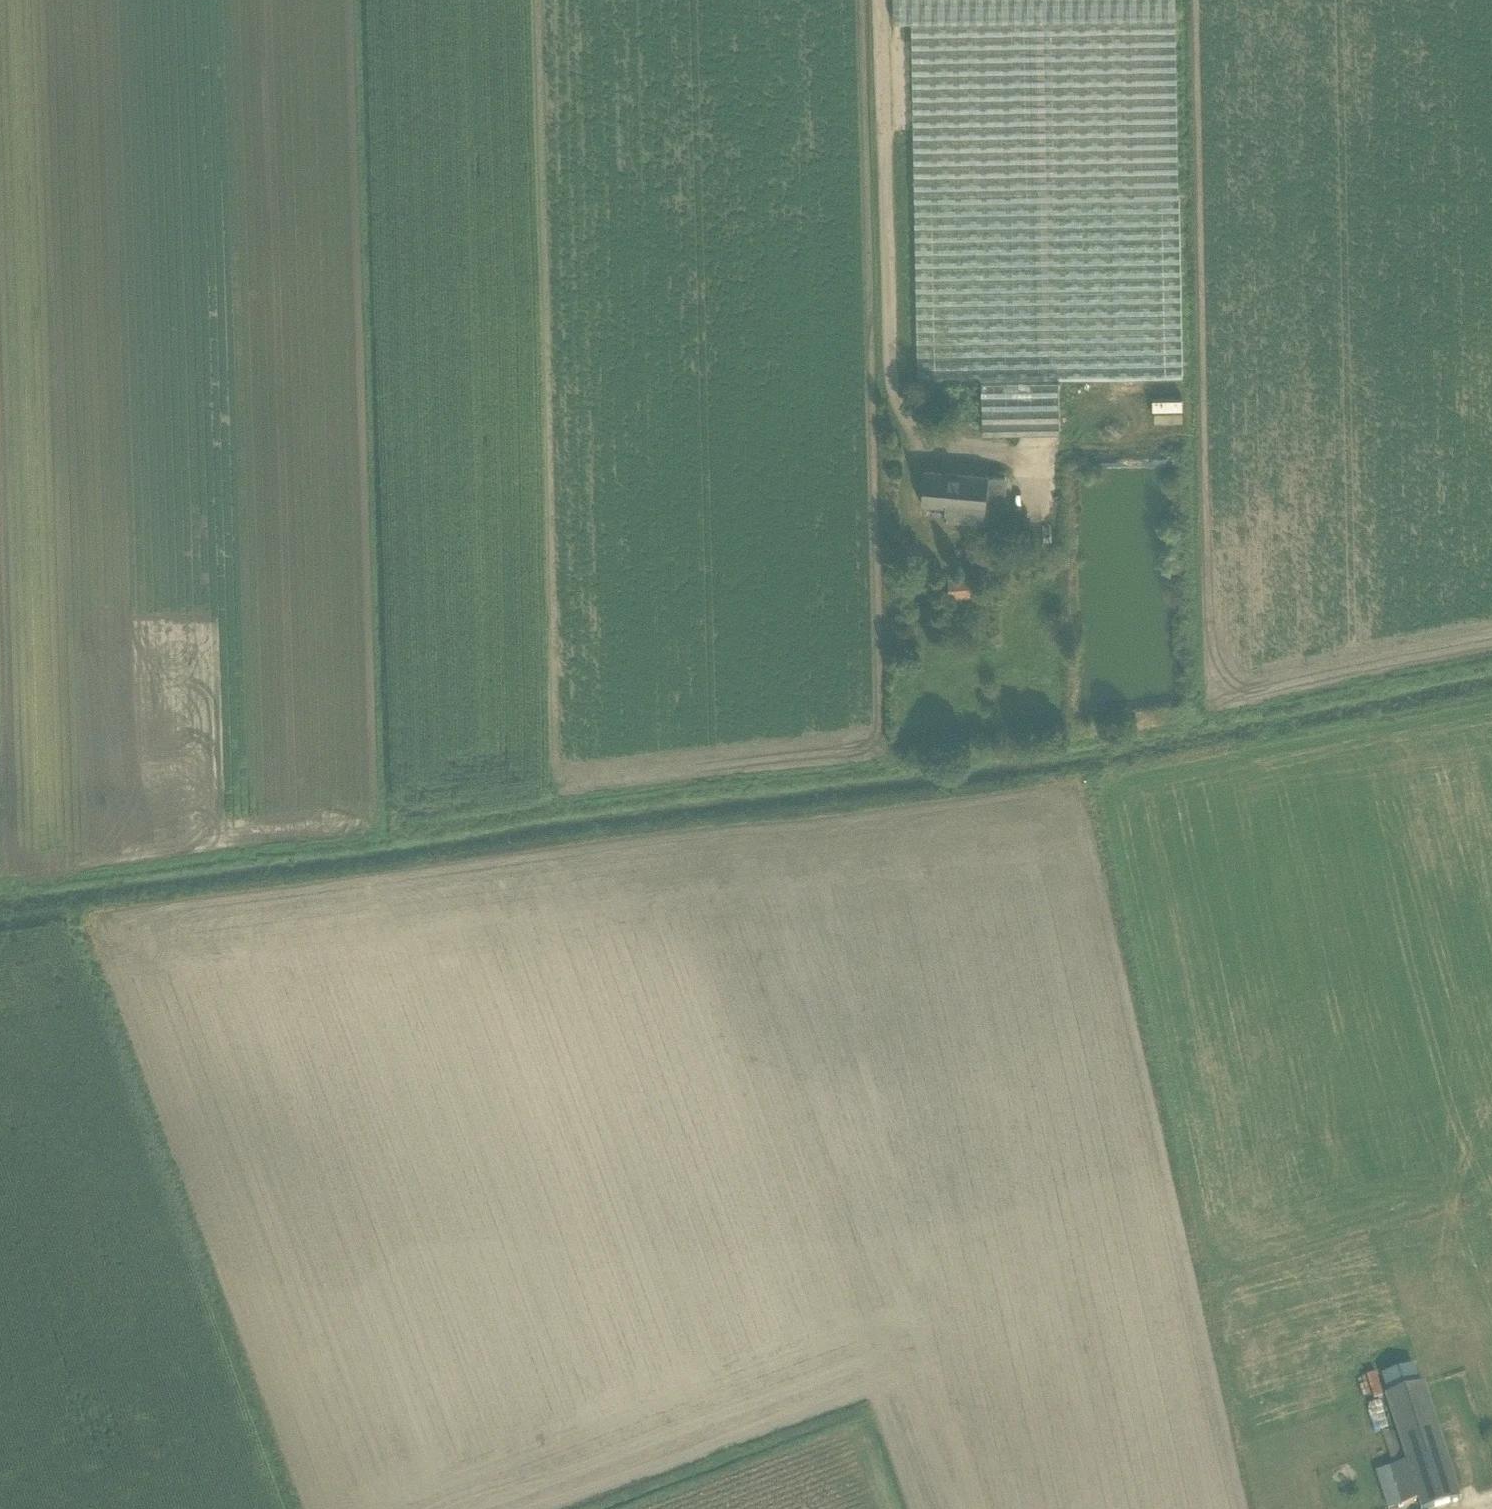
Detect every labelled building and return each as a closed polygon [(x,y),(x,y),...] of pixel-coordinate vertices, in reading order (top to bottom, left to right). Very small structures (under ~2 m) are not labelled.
[(1183,377),(1176,0),(894,0),(894,22),(912,21),(918,381),(982,380),(1059,379),(1108,378),(1183,377)] [(982,380),(983,432),(1060,431),(1059,379),(982,380)] [(1003,509),(1005,476),(924,469),(921,503),(946,505),(945,518),(997,522),(998,509),(1003,509)] [(949,596),(975,594),(973,570),(947,572),(949,596)] [(1386,1397),(1407,1463),(1405,1464),(1390,1469),(1402,1505),(1416,1501),(1419,1508),(1427,1508),(1459,1499),(1423,1386),(1386,1397)]
